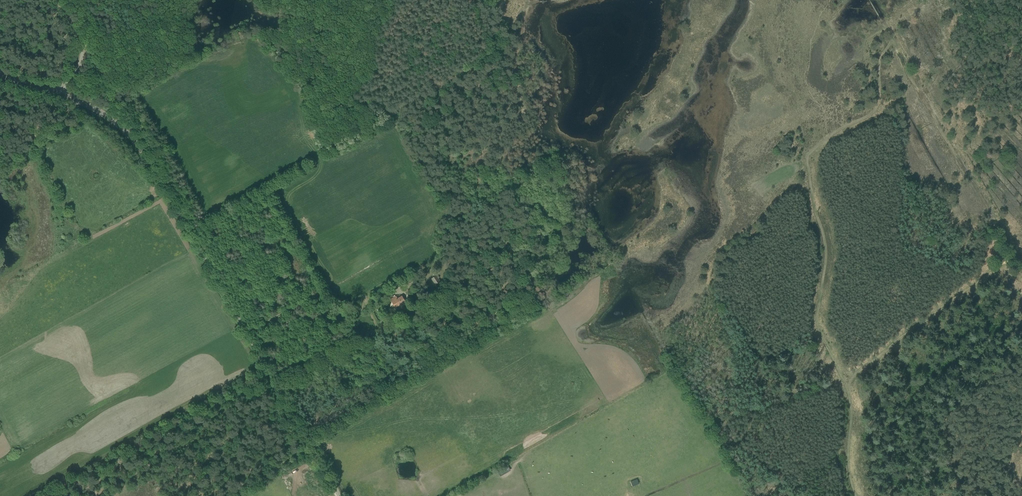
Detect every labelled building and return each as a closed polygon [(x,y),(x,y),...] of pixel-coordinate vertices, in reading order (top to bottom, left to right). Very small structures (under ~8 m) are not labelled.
[(439,278),(437,274),(436,272),(433,274),(435,277),(432,279),(435,285),(440,281),(438,278),(439,278)] [(415,284),(413,280),(412,279),(400,286),(403,291),(408,288),(409,288),(415,284)] [(396,296),(392,298),(390,299),(392,303),(395,307),(405,301),(402,296),(398,299),(396,296)] [(497,470),(500,475),(510,470),(508,465),(497,470)]
